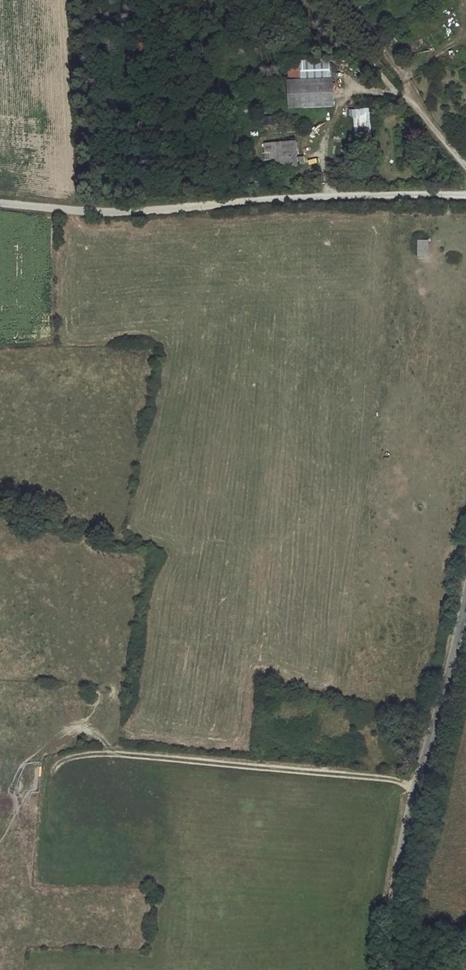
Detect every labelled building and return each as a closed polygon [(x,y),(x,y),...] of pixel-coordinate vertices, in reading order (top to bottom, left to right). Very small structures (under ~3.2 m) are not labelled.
[(290,111),(332,108),(331,80),(288,83),(290,111)] [(353,132),(369,131),(368,114),(352,114),(353,132)] [(295,142),(264,144),(266,168),(296,166),(295,142)] [(422,241),(412,241),(412,256),(421,256),(422,241)]
